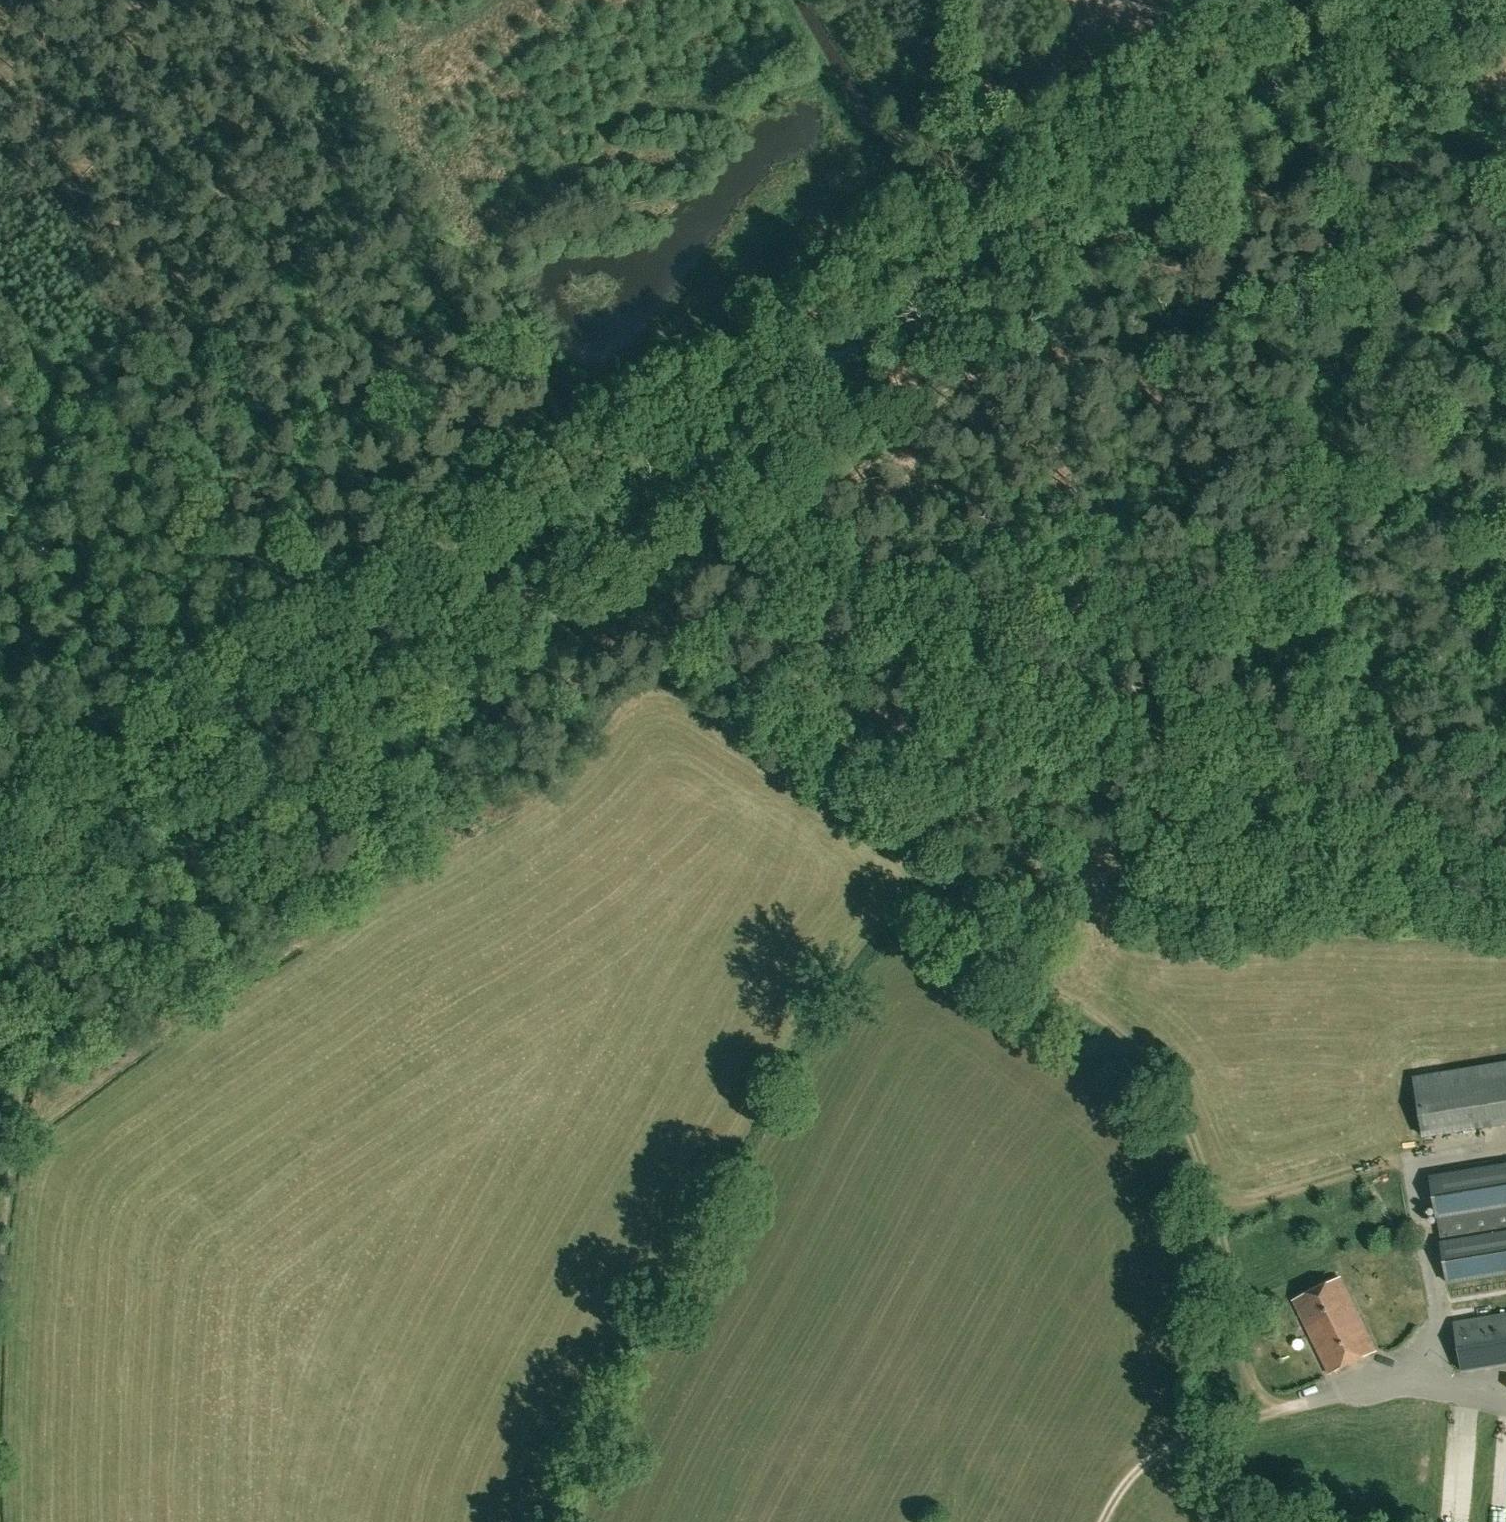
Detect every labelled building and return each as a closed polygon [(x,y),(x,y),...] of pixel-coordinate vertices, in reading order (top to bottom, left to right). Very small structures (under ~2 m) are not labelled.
[(1448,1072),(1458,1132),(1505,1124),(1505,1062),(1448,1072)] [(1448,1072),(1414,1077),(1424,1138),(1458,1132),(1448,1072)] [(1430,1176),(1447,1284),(1505,1275),(1505,1163),(1430,1176)] [(1294,1299),(1330,1374),(1376,1351),(1340,1277),(1294,1299)] [(1463,1371),(1505,1364),(1505,1314),(1455,1322),(1463,1371)]
